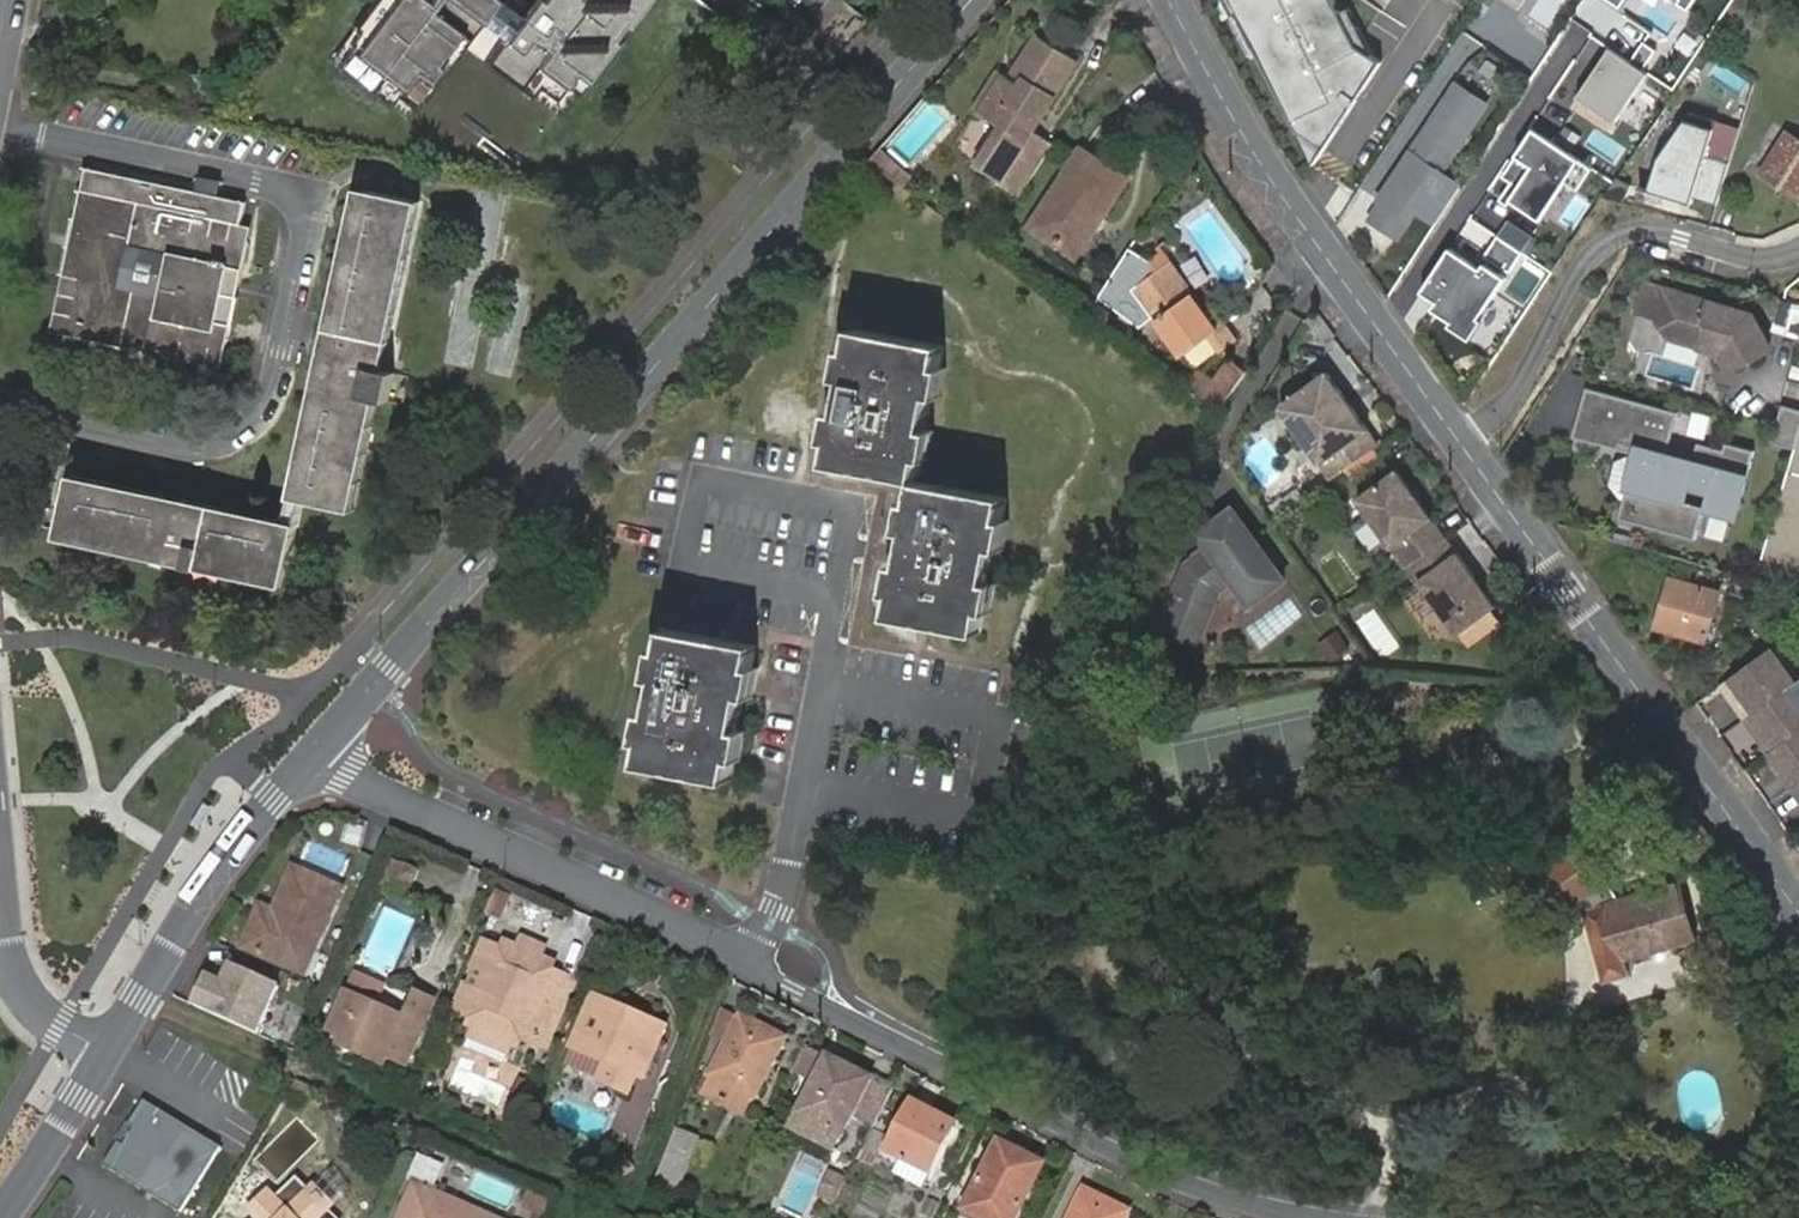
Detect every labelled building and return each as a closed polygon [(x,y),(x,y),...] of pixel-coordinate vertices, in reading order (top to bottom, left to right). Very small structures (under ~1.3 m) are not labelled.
[(495,0),(373,0),(330,59),(409,117),(495,0)] [(645,0),(529,0),(485,60),(560,116),(645,0)] [(1313,169),(1383,61),(1372,54),(1350,10),(1337,16),(1329,0),(1228,0),(1313,169)] [(1619,12),(1627,0),(1600,0),(1619,12)] [(1687,13),(1696,0),(1668,0),(1687,13)] [(1006,180),(1024,192),(1056,143),(1038,130),(1078,63),(1038,36),(1011,78),(1002,72),(978,109),(1000,123),(1029,142),(1006,180)] [(1650,76),(1610,49),(1576,100),(1617,127),(1650,76)] [(1441,222),(1465,185),(1445,172),(1490,103),(1460,83),(1384,200),(1414,219),(1421,209),(1441,222)] [(1650,187),(1693,201),(1695,195),(1718,202),(1731,159),(1708,152),(1719,117),(1692,109),(1660,155),(1650,187)] [(1006,180),(1029,142),(1000,123),(974,164),(1000,181),(1022,195),(1024,192),(1006,180)] [(1580,163),(1532,132),(1513,160),(1529,170),(1506,204),(1538,226),(1580,163)] [(1789,136),(1765,173),(1798,196),(1798,143),(1789,136)] [(1130,179),(1085,148),(1034,228),(1080,257),(1130,179)] [(903,184),(911,174),(880,153),(872,162),(903,184)] [(239,239),(242,223),(246,202),(88,170),(66,274),(80,278),(69,335),(180,358),(182,344),(210,349),(216,323),(231,325),(249,240),(239,239)] [(916,178),(911,174),(903,184),(909,188),(916,178)] [(302,500),(369,191),(357,188),(286,519),(74,474),(71,486),(295,533),(302,500)] [(422,201),(369,191),(302,500),(354,511),(378,401),(389,403),(396,372),(385,370),(422,201)] [(1414,219),(1384,200),(1373,217),(1403,237),(1414,219)] [(252,226),(242,223),(239,239),(249,240),(252,226)] [(1497,239),(1484,259),(1509,275),(1522,255),(1497,239)] [(1479,268),(1448,249),(1419,294),(1439,307),(1434,314),(1453,326),(1448,334),(1467,346),(1509,279),(1483,262),(1479,268)] [(1168,268),(1173,265),(1165,254),(1155,263),(1162,273),(1138,290),(1183,355),(1211,335),(1223,350),(1238,339),(1215,308),(1208,313),(1193,293),(1188,297),(1168,268)] [(1193,293),(1173,265),(1168,268),(1188,297),(1193,293)] [(80,278),(66,274),(54,332),(69,335),(80,278)] [(1753,313),(1647,281),(1639,308),(1657,314),(1668,334),(1723,351),(1728,362),(1738,365),(1771,347),(1753,313)] [(1784,297),(1774,328),(1798,337),(1798,302),(1784,297)] [(223,366),(231,325),(216,323),(210,349),(182,344),(180,358),(223,366)] [(831,463),(920,480),(945,345),(856,329),(831,463)] [(1233,399),(1246,379),(1230,367),(1220,381),(1215,387),(1233,399)] [(1387,448),(1335,375),(1291,405),(1287,412),(1338,483),(1387,448)] [(1740,516),(1758,453),(1729,445),(1727,452),(1702,445),(1698,457),(1672,449),(1675,437),(1682,413),(1591,386),(1577,436),(1641,455),(1622,518),(1699,540),(1708,508),(1688,503),(1694,482),(1718,489),(1712,508),(1740,516)] [(1224,412),(1233,399),(1215,387),(1207,399),(1224,412)] [(1798,588),(1798,438),(1759,581),(1798,592),(1798,588)] [(1446,547),(1397,479),(1356,508),(1405,576),(1407,575),(1446,547)] [(920,480),(895,614),(981,630),(1006,497),(920,480)] [(295,533),(71,486),(60,537),(284,584),(295,533)] [(1194,567),(1168,631),(1204,646),(1226,593),(1240,581),(1260,586),(1269,599),(1291,582),(1240,512),(1206,537),(1213,546),(1216,551),(1194,567)] [(1706,533),(1724,538),(1729,517),(1711,513),(1706,533)] [(1201,561),(1216,551),(1213,546),(1198,557),(1201,561)] [(1495,615),(1446,547),(1407,575),(1456,643),(1495,615)] [(502,592),(518,574),(511,569),(496,587),(502,592)] [(1721,591),(1671,578),(1658,626),(1707,640),(1721,591)] [(1269,599),(1260,586),(1240,581),(1258,607),(1269,599)] [(644,763),(732,781),(756,645),(669,628),(644,763)] [(1344,634),(1326,647),(1337,663),(1356,650),(1344,634)] [(1747,718),(1795,683),(1798,681),(1773,647),(1723,683),(1747,718)] [(1798,732),(1798,688),(1795,683),(1747,718),(1772,752),(1798,732)] [(1798,784),(1798,732),(1772,752),(1796,786),(1798,784)] [(1590,908),(1588,908),(1606,976),(1628,970),(1626,958),(1695,938),(1680,882),(1624,898),(1610,876),(1615,874),(1593,840),(1554,866),(1576,900),(1582,895),(1590,908)] [(425,874),(397,861),(382,894),(410,906),(425,874)] [(293,959),(314,968),(349,889),(303,867),(282,908),(288,911),(284,920),(278,917),(265,912),(249,947),(290,965),(293,959)] [(506,890),(495,915),(509,921),(520,897),(506,890)] [(288,911),(282,908),(278,917),(284,920),(288,911)] [(533,947),(529,954),(549,963),(551,955),(533,947)] [(549,963),(529,954),(515,948),(513,955),(497,948),(486,974),(498,979),(490,996),(478,991),(467,1017),(481,1023),(480,1028),(485,1029),(484,1031),(523,1047),(527,1049),(529,1045),(543,1051),(552,1029),(538,1022),(545,1007),(559,1013),(572,981),(558,975),(561,968),(549,963)] [(311,975),(314,968),(293,959),(290,965),(311,975)] [(264,1034),(286,985),(238,964),(229,984),(213,977),(200,1005),(264,1034)] [(372,1047),(368,1055),(391,1066),(395,1058),(415,1067),(442,1004),(422,995),(411,1019),(382,1007),(392,988),(361,975),(352,993),(334,1031),(348,1037),(372,1047)] [(647,1027),(651,1020),(602,1000),(600,1007),(647,1027)] [(616,1065),(608,1084),(636,1096),(644,1077),(653,1080),(674,1031),(651,1020),(647,1027),(600,1007),(582,1051),(616,1065)] [(786,1039),(741,1017),(711,1077),(731,1087),(722,1106),(747,1118),(786,1039)] [(523,1047),(484,1031),(481,1039),(519,1054),(523,1047)] [(345,1045),(368,1055),(372,1047),(348,1037),(345,1045)] [(817,1087),(797,1128),(836,1147),(856,1107),(879,1118),(893,1092),(808,1049),(794,1076),(817,1087)] [(574,1070),(608,1084),(616,1065),(582,1051),(574,1070)] [(317,1097),(322,1086),(310,1081),(304,1092),(317,1097)] [(225,1149),(149,1104),(111,1168),(186,1214),(225,1149)] [(957,1126),(914,1104),(890,1152),(933,1173),(957,1126)] [(1000,1144),(966,1211),(980,1217),(1019,1217),(1045,1166),(1000,1144)] [(690,1161),(668,1152),(655,1184),(678,1193),(690,1161)] [(825,1196),(836,1201),(847,1180),(836,1174),(825,1196)] [(422,1181),(405,1217),(504,1217),(422,1181)] [(337,1206),(339,1204),(334,1196),(331,1198),(320,1184),(295,1204),(289,1197),(268,1213),(272,1217),(346,1217),(337,1206)] [(1085,1189),(1071,1217),(1126,1217),(1129,1211),(1085,1189)]
